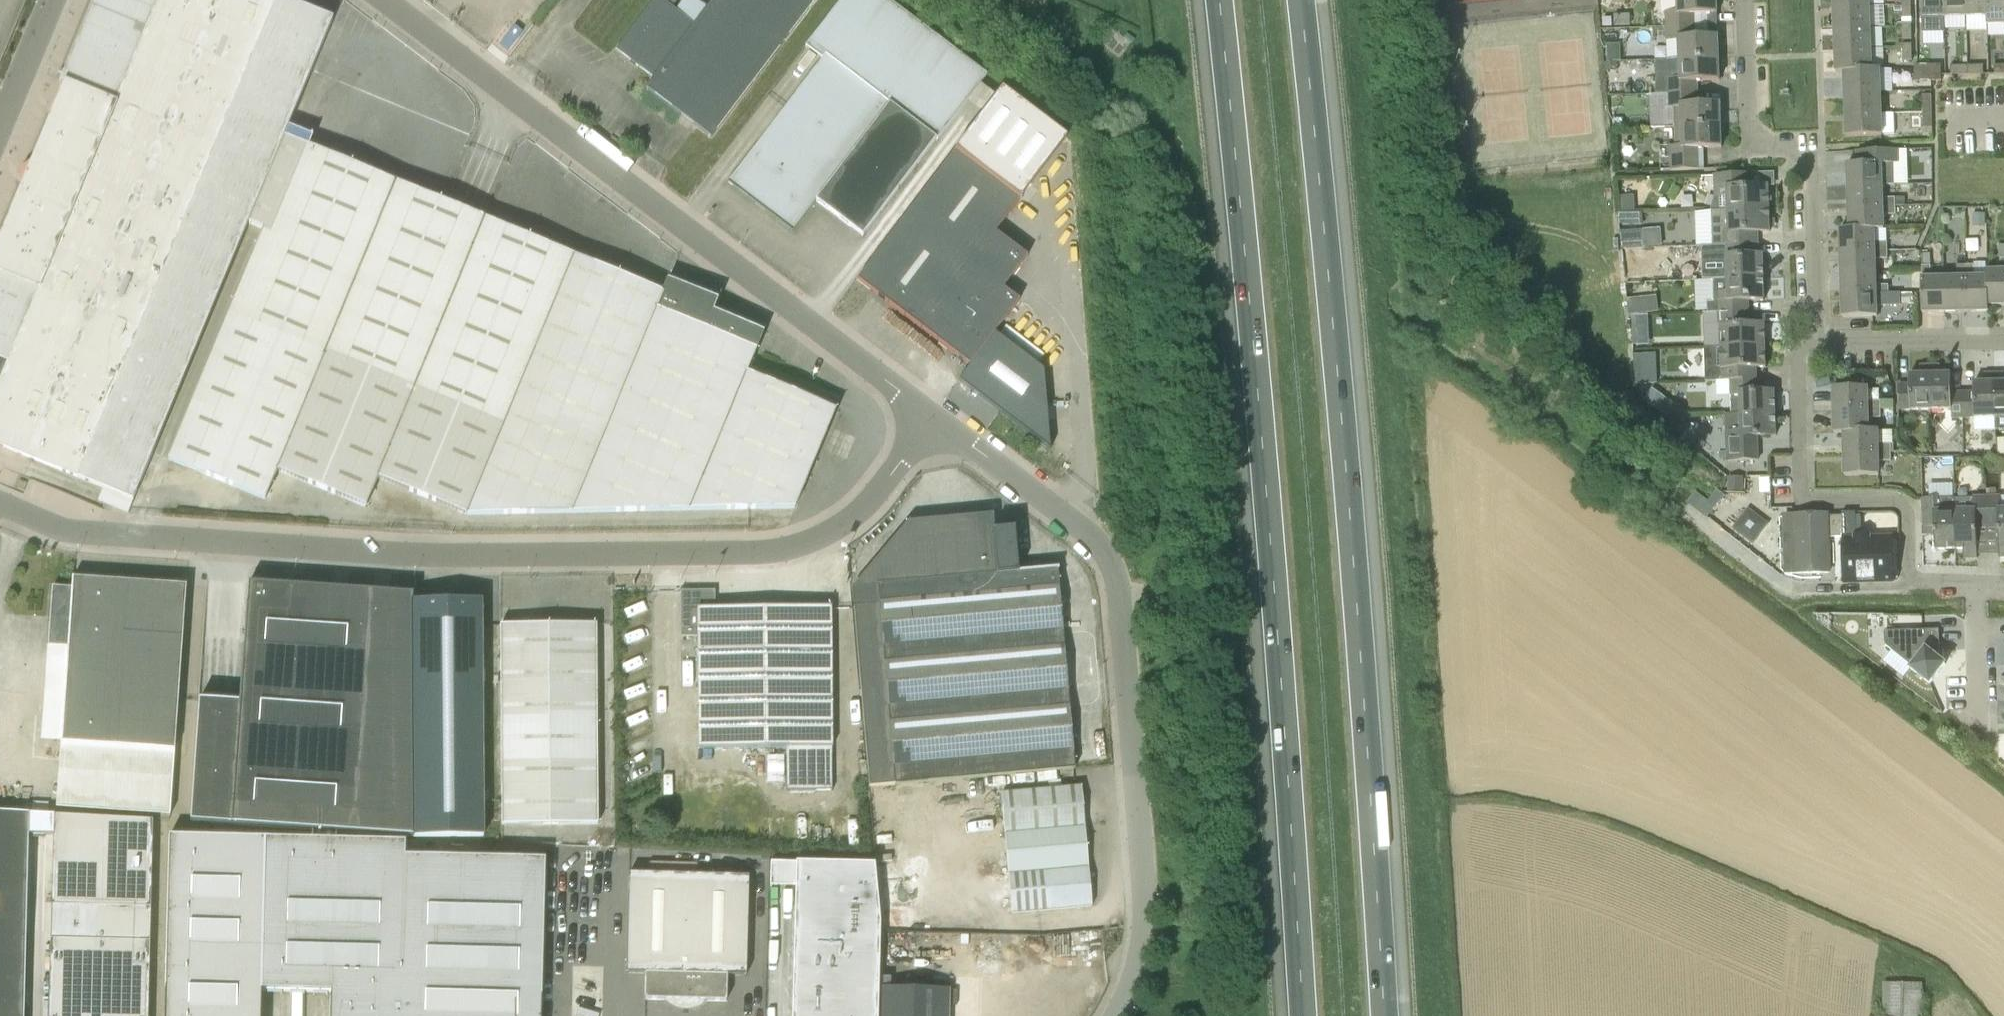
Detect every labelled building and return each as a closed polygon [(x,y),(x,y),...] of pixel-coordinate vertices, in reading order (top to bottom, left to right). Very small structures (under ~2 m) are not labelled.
[(38,288),(0,380),(0,445),(133,500),(333,19),(287,0),(93,0),(60,81),(64,82),(55,106),(51,109),(51,113),(30,163),(20,171),(21,186),(1,235),(0,236),(0,272),(38,288)] [(663,0),(654,0),(616,50),(654,79),(646,89),(712,138),(816,0),(714,0),(695,24),(663,0)] [(987,75),(887,0),(841,0),(809,43),(825,55),(728,183),(793,232),(817,201),(863,236),(936,139),(938,141),(987,75)] [(1716,0),(1677,0),(1677,11),(1665,12),(1666,27),(1717,24),(1716,13),(1716,0)] [(1923,19),(1945,18),(1945,0),(1922,0),(1923,19)] [(1967,18),(1967,0),(1945,0),(1945,18),(1967,18)] [(1987,25),(1988,25),(1988,0),(1967,0),(1967,18),(1987,18),(1987,25)] [(1988,25),(2003,25),(2003,0),(1988,0),(1988,25)] [(1902,18),(1911,18),(1911,2),(1902,2),(1902,18)] [(1835,29),(1872,28),(1871,6),(1834,8),(1835,29)] [(1603,18),(1603,27),(1613,27),(1612,18),(1603,18)] [(1903,39),(1912,39),(1912,23),(1902,23),(1903,39)] [(1678,41),(1679,60),(1718,58),(1718,45),(1719,45),(1718,36),(1717,36),(1717,24),(1666,27),(1666,41),(1678,41)] [(1872,28),(1835,29),(1836,51),(1873,49),(1872,28)] [(1649,49),(1650,31),(1636,31),(1636,48),(1649,49)] [(1621,44),(1607,44),(1607,61),(1621,61),(1621,44)] [(1903,61),(1912,60),(1912,44),(1903,44),(1903,61)] [(1880,71),(1880,69),(1873,69),(1873,49),(1836,51),(1836,72),(1880,71)] [(1667,79),(1668,93),(1699,92),(1698,82),(1719,81),(1718,58),(1679,60),(1670,60),(1670,79),(1667,79)] [(1606,62),(1606,71),(1617,71),(1617,62),(1606,62)] [(1941,81),(1941,80),(1941,64),(1928,65),(1928,81),(1941,81)] [(1928,81),(1928,65),(1914,65),(1915,81),(1928,81)] [(1983,75),(1984,65),(1967,66),(1967,76),(1983,75)] [(1995,65),(1995,75),(2003,75),(2003,65),(1995,65)] [(1967,66),(1951,66),(1951,76),(1967,76),(1967,66)] [(1845,94),(1881,92),(1880,71),(1836,72),(1836,73),(1845,73),(1845,94)] [(1721,112),(1721,103),(1699,104),(1699,92),(1668,93),(1668,108),(1674,108),(1674,127),(1720,125),(1720,112),(1721,112)] [(1881,92),(1845,94),(1846,115),(1882,114),(1881,92)] [(1923,113),(1932,112),(1932,96),(1923,96),(1923,113)] [(1923,129),(1932,129),(1932,112),(1923,113),(1923,129)] [(1846,115),(1847,138),(1882,136),(1882,135),(1894,135),(1894,114),(1882,115),(1882,114),(1846,115)] [(1622,118),(1613,119),(1614,128),(1623,128),(1622,118)] [(1670,146),(1671,171),(1699,170),(1698,149),(1721,148),(1720,125),(1674,127),(1675,146),(1670,146)] [(574,257),(447,204),(284,137),(248,224),(263,230),(169,460),(265,499),(277,470),(366,507),(377,478),(466,515),(467,515),(574,257)] [(1020,200),(955,151),(857,280),(971,365),(1020,300),(1004,288),(1028,256),(996,232),(1020,200)] [(1848,187),(1882,186),(1881,173),(1894,172),(1894,164),(1881,164),(1881,163),(1847,165),(1848,187)] [(1744,175),(1715,176),(1715,198),(1710,211),(1711,211),(1770,210),(1769,187),(1744,188),(1744,175)] [(1848,187),(1848,209),(1895,207),(1895,198),(1882,199),(1882,186),(1848,187)] [(1620,196),(1620,213),(1635,213),(1635,196),(1620,196)] [(1904,198),(1895,198),(1895,207),(1905,206),(1904,198)] [(1883,229),(1883,221),(1883,216),(1895,215),(1895,207),(1848,209),(1849,230),(1839,230),(1840,231),(1883,229)] [(1770,221),(1770,210),(1711,211),(1710,211),(1695,211),(1697,246),(1713,245),(1713,246),(1759,245),(1759,232),(1770,232),(1770,221)] [(1620,225),(1644,225),(1644,213),(1620,213),(1620,225)] [(1972,213),(1973,228),(1985,228),(1985,213),(1972,213)] [(1646,229),(1647,248),(1664,248),(1664,229),(1646,229)] [(1840,231),(1840,252),(1887,251),(1887,242),(1874,243),(1874,230),(1884,230),(1883,229),(1840,231)] [(1644,230),(1621,231),(1622,248),(1645,246),(1644,230)] [(1714,280),(1715,280),(1764,279),(1764,256),(1760,256),(1759,245),(1713,246),(1701,247),(1702,280),(1714,280)] [(2003,306),(2003,245),(1998,245),(1999,259),(2000,259),(2000,271),(1987,272),(1988,312),(1988,306),(2003,306)] [(1624,249),(1625,260),(1635,259),(1634,248),(1624,249)] [(1840,252),(1841,274),(1875,273),(1875,260),(1887,259),(1887,251),(1840,252)] [(1930,266),(1930,254),(1921,254),(1921,266),(1930,266)] [(834,411),(746,374),(756,349),(754,348),(753,350),(740,344),(747,326),(704,308),(708,297),(668,280),(662,293),(574,257),(467,515),(794,508),(834,411)] [(1966,313),(1988,312),(1987,272),(1986,272),(1986,278),(1974,278),(1973,265),(1966,266),(1965,266),(1966,313)] [(1922,314),(1944,313),(1944,278),(1931,278),(1930,266),(1921,266),(1922,279),(1921,279),(1922,314)] [(1944,313),(1966,313),(1965,266),(1956,266),(1957,278),(1944,278),(1944,313)] [(1841,274),(1842,295),(1889,294),(1888,286),(1876,286),(1875,273),(1841,274)] [(1749,301),(1765,301),(1764,279),(1715,280),(1715,301),(1708,301),(1709,314),(1721,314),(1750,313),(1749,301)] [(1842,295),(1843,318),(1877,317),(1877,307),(1901,306),(1900,294),(1889,294),(1842,295)] [(1626,300),(1628,316),(1640,314),(1638,299),(1626,300)] [(1766,346),(1765,324),(1750,325),(1750,313),(1721,314),(1722,348),(1766,346)] [(1633,328),(1649,327),(1649,315),(1632,316),(1633,328)] [(1766,346),(1722,348),(1704,348),(1706,382),(1732,381),(1741,380),(1758,380),(1757,369),(1767,368),(1766,346)] [(1899,411),(1932,410),(1931,366),(1920,366),(1920,376),(1909,376),(1909,385),(1898,385),(1899,411)] [(1940,366),(1931,366),(1932,410),(1952,410),(1952,419),(1965,419),(1964,391),(1951,391),(1951,375),(1940,375),(1940,366)] [(1641,384),(1658,383),(1657,371),(1641,372),(1641,384)] [(1974,384),(1974,391),(1964,391),(1965,419),(1974,418),(1974,419),(1997,418),(1996,374),(1984,374),(1984,383),(1974,384)] [(1996,374),(1997,418),(1997,429),(2003,429),(2003,374),(1996,374)] [(1741,380),(1732,381),(1732,397),(1732,403),(1741,403),(1742,415),(1776,414),(1775,391),(1758,392),(1758,380),(1741,380)] [(1833,388),(1834,411),(1881,410),(1880,401),(1868,402),(1868,388),(1833,388)] [(1650,405),(1659,412),(1668,400),(1659,393),(1650,405)] [(1881,419),(1881,410),(1834,411),(1834,433),(1878,432),(1878,430),(1869,431),(1868,419),(1881,419)] [(1894,418),(1894,410),(1881,410),(1881,419),(1894,418)] [(1776,414),(1742,415),(1725,415),(1726,462),(1759,461),(1758,437),(1777,436),(1776,414)] [(1844,434),(1844,454),(1891,453),(1891,444),(1878,445),(1878,432),(1834,433),(1834,434),(1844,434)] [(1891,462),(1891,453),(1844,454),(1845,476),(1879,476),(1879,462),(1891,462)] [(1728,479),(1728,494),(1744,494),(1744,479),(1728,479)] [(1688,503),(1708,519),(1724,497),(1718,492),(1716,491),(1708,502),(1696,492),(1688,503)] [(1986,496),(1987,527),(1998,527),(1999,559),(2003,559),(2003,509),(2001,509),(2001,495),(1996,496),(1986,496)] [(1973,510),(1955,510),(1956,550),(1977,550),(1977,527),(1987,527),(1986,496),(1973,496),(1973,510)] [(1956,550),(1955,510),(1954,498),(1923,499),(1924,529),(1935,528),(1935,551),(1956,550)] [(1753,545),(1769,524),(1769,522),(1749,507),(1732,529),(1753,545)] [(1793,512),(1783,512),(1783,571),(1826,573),(1827,515),(1828,512),(1793,512)] [(1842,517),(1843,538),(1843,540),(1845,540),(1856,540),(1856,537),(1856,512),(1842,513),(1842,517)] [(1843,542),(1845,584),(1895,582),(1898,580),(1900,576),(1899,521),(1898,516),(1895,513),(1892,512),(1857,513),(1858,540),(1843,542)] [(1830,517),(1830,538),(1843,538),(1842,517),(1830,517)] [(879,605),(853,608),(869,787),(1072,770),(1074,769),(1056,570),(877,585),(879,605)] [(67,658),(61,742),(56,807),(171,816),(175,750),(186,586),(73,578),(72,589),(52,587),(48,647),(60,647),(59,658),(67,658)] [(331,588),(249,583),(232,824),(315,830),(331,588)] [(315,830),(414,836),(412,601),(413,594),(331,588),(315,830)] [(832,791),(832,748),(830,607),(715,608),(715,590),(680,591),(680,637),(698,636),(699,749),(785,748),(786,791),(832,791)] [(481,600),(412,601),(414,836),(414,837),(483,837),(481,600)] [(596,624),(500,625),(502,825),(598,824),(596,624)] [(1939,633),(1885,633),(1885,647),(1911,669),(1909,671),(1927,687),(1944,668),(1942,667),(1942,653),(1937,653),(1937,647),(1939,647),(1939,633)] [(1092,907),(1081,787),(1001,794),(1012,914),(1092,907)] [(30,813),(0,813),(0,1015),(25,1015),(30,813)] [(51,815),(51,816),(54,816),(52,906),(96,907),(150,908),(150,911),(151,911),(154,818),(51,815)] [(265,838),(171,836),(167,1015),(261,1015),(262,991),(331,992),(331,1015),(542,1015),(546,859),(406,856),(406,841),(265,838)] [(880,923),(874,865),(796,863),(796,887),(792,1015),(877,1015),(880,923)] [(706,1001),(727,1001),(727,976),(746,976),(749,877),(629,874),(627,973),(646,974),(645,999),(666,1000),(673,1005),(682,1008),(690,1009),(699,1006),(706,1001)] [(96,907),(95,941),(151,942),(151,911),(150,911),(150,908),(96,907)] [(151,942),(95,941),(51,940),(49,1015),(149,1015),(151,942)] [(577,1015),(603,1015),(604,970),(578,969),(577,1015)] [(1871,1013),(1871,1015),(1925,1015),(1926,977),(1885,977),(1885,1013),(1871,1013)] [(949,989),(880,987),(879,1015),(948,1015),(949,989)]
